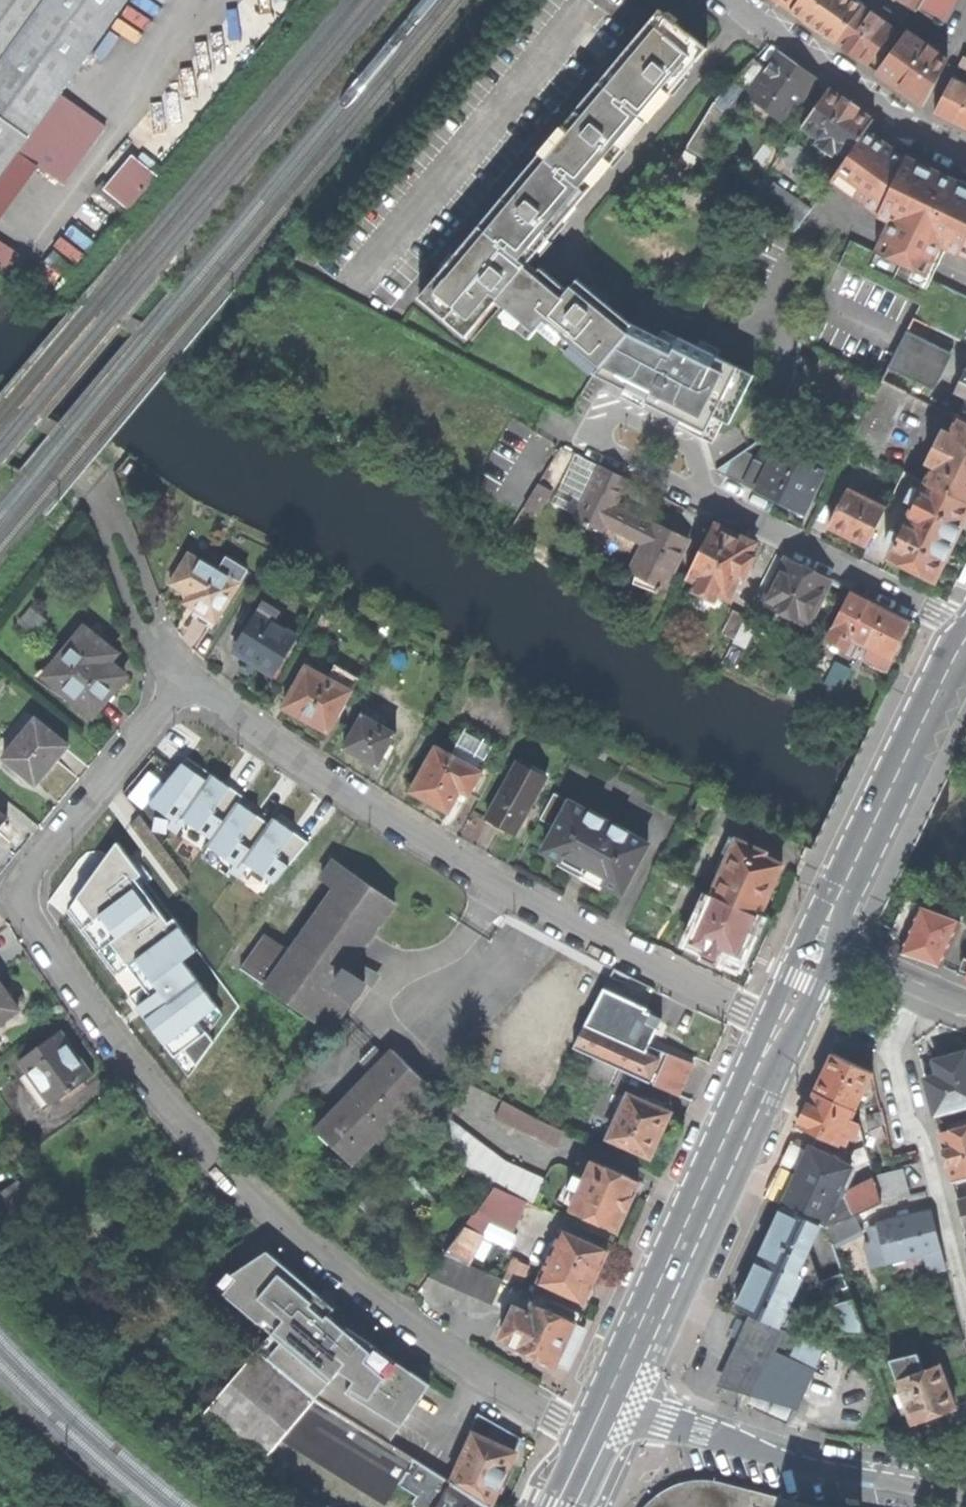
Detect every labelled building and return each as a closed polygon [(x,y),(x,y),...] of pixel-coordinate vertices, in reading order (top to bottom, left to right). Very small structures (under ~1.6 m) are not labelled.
[(12,162),(21,149),(33,133),(64,90),(129,0),(0,0),(0,179),(12,162)] [(791,11),(799,0),(775,0),(791,11)] [(836,44),(863,5),(856,0),(799,0),(791,11),(813,27),(836,44)] [(898,33),(894,30),(894,29),(884,22),(891,12),(872,0),(867,0),(863,5),(836,44),(856,58),(867,66),(889,35),(894,38),(898,33)] [(917,11),(924,0),(898,0),(917,12),(917,11)] [(943,26),(957,0),(924,0),(917,11),(943,26)] [(541,329),(595,375),(628,335),(633,324),(605,302),(579,280),(569,292),(551,277),(532,261),(556,232),(619,156),(683,80),(708,49),(676,23),(679,20),(670,12),(667,16),(660,10),(421,299),(467,338),(498,302),(507,310),(503,316),(531,340),(541,329)] [(924,106),(947,62),(906,32),(877,73),(898,88),(924,106)] [(754,60),(715,103),(725,112),(745,90),(751,95),(749,97),(785,123),(816,79),(798,66),(780,53),(767,71),(754,60)] [(953,78),(935,114),(954,123),(965,129),(965,84),(953,78)] [(848,101),(829,88),(802,127),(819,139),(816,144),(831,156),(835,151),(846,159),(868,129),(874,120),(848,101)] [(112,124),(64,90),(33,133),(21,149),(40,162),(70,183),(112,124)] [(693,138),(709,147),(717,134),(712,131),(725,112),(715,103),(693,138)] [(876,252),(852,240),(839,266),(965,327),(965,295),(927,277),(941,246),(960,255),(961,253),(965,256),(965,184),(907,157),(906,158),(867,130),(833,181),(879,215),(879,216),(890,222),(876,252)] [(788,158),(792,161),(802,147),(792,140),(774,165),(778,168),(784,164),(788,158)] [(0,179),(0,215),(2,216),(40,162),(21,149),(12,162),(0,179)] [(680,162),(693,170),(699,159),(686,151),(680,162)] [(160,174),(138,155),(111,187),(134,206),(160,174)] [(752,201),(795,231),(810,210),(765,179),(756,191),(752,201)] [(942,410),(965,361),(965,342),(964,341),(914,318),(882,382),(911,395),(942,410)] [(676,346),(633,324),(628,335),(595,375),(634,393),(636,389),(650,396),(648,400),(646,403),(695,427),(703,411),(715,416),(731,424),(747,391),(747,389),(755,375),(681,338),(676,346)] [(957,392),(965,396),(965,373),(957,392)] [(879,460),(911,395),(882,382),(851,446),(879,460)] [(642,397),(648,400),(650,396),(636,389),(634,393),(642,397)] [(706,432),(715,416),(703,411),(695,427),(706,432)] [(960,419),(958,418),(951,434),(943,430),(927,463),(934,467),(927,482),(965,501),(965,422),(960,419)] [(776,500),(805,515),(825,472),(779,448),(770,466),(744,453),(718,471),(776,500)] [(666,588),(689,539),(671,531),(656,523),(654,528),(614,508),(628,479),(603,467),(577,520),(589,526),(590,524),(603,531),(607,523),(646,543),(632,571),(661,585),(656,594),(658,595),(663,587),(666,588)] [(936,581),(953,545),(965,518),(965,501),(927,482),(922,493),(913,489),(906,502),(915,506),(902,534),(893,530),(886,543),(895,548),(890,558),(936,581)] [(539,514),(551,493),(539,485),(526,506),(539,514)] [(867,547),(886,509),(848,490),(847,494),(842,504),(829,528),(849,538),(867,547)] [(838,502),(842,504),(847,494),(843,492),(838,502)] [(750,555),(755,544),(736,534),(715,523),(688,577),(699,583),(696,591),(716,601),(720,593),(731,599),(742,577),(745,579),(755,557),(750,555)] [(199,619),(213,628),(249,570),(234,561),(226,575),(221,572),(192,555),(175,584),(187,591),(178,606),(199,619)] [(229,558),(221,572),(226,575),(234,561),(229,558)] [(808,628),(831,581),(811,571),(787,560),(764,607),(766,611),(773,615),(770,619),(793,631),(796,626),(802,629),(805,629),(808,628)] [(866,658),(888,669),(900,645),(911,621),(858,595),(851,591),(827,640),(848,651),(853,640),(855,641),(856,643),(860,645),(862,644),(866,646),(865,648),(870,650),(866,658)] [(259,613),(236,651),(253,662),(275,676),(299,637),(275,623),(282,612),(267,603),(260,614),(259,613)] [(723,633),(736,640),(747,616),(734,610),(723,633)] [(747,649),(760,623),(747,616),(736,640),(734,643),(747,649)] [(117,654),(87,629),(47,676),(95,715),(110,696),(127,677),(109,663),(117,654)] [(844,688),(851,667),(837,662),(830,683),(844,688)] [(310,720),(330,731),(359,678),(337,666),(330,679),(309,666),(286,707),(310,720)] [(396,734),(365,716),(347,748),(363,757),(379,766),(396,734)] [(68,747),(36,720),(4,758),(36,785),(53,765),(68,747)] [(465,730),(451,755),(437,747),(430,760),(429,759),(419,776),(421,777),(413,791),(430,801),(448,811),(457,796),(465,801),(469,793),(481,799),(499,768),(487,762),(495,747),(465,730)] [(611,748),(598,741),(592,752),(605,760),(611,748)] [(188,756),(155,804),(175,818),(170,826),(203,849),(207,843),(238,864),(234,870),(270,895),(311,838),(278,814),(276,818),(188,756)] [(521,757),(488,818),(501,826),(516,835),(522,824),(526,827),(536,809),(531,807),(550,774),(521,757)] [(635,816),(634,793),(605,794),(606,817),(635,816)] [(541,820),(555,828),(544,851),(566,863),(623,892),(649,842),(571,801),(569,801),(555,794),(541,820)] [(0,812),(0,829),(8,819),(0,812)] [(712,895),(760,917),(773,888),(784,864),(765,856),(767,853),(738,839),(712,895)] [(110,853),(73,914),(133,995),(137,997),(159,1026),(161,1028),(187,1062),(196,1068),(208,1059),(221,1038),(214,1028),(243,1007),(224,982),(204,970),(197,961),(206,946),(187,921),(183,924),(122,844),(110,853)] [(395,902),(335,860),(322,879),(336,889),(293,949),(267,985),(267,987),(330,1032),(354,997),(356,998),(366,983),(348,970),(395,902)] [(760,917),(712,895),(690,944),(706,951),(705,954),(718,960),(722,951),(741,960),(750,938),(760,917)] [(942,966),(955,931),(965,934),(965,931),(965,924),(919,907),(910,930),(902,951),(942,966)] [(246,971),(267,985),(293,949),(284,943),(282,946),(270,937),(246,971)] [(615,969),(606,987),(574,1048),(592,1056),(618,1068),(678,1094),(685,1080),(693,1065),(660,1050),(657,1057),(646,1052),(662,1015),(646,1009),(647,1007),(656,989),(615,969)] [(18,1009),(0,984),(0,1022),(18,1009)] [(77,1051),(62,1030),(19,1062),(51,1106),(94,1074),(77,1051)] [(377,1074),(321,1131),(353,1162),(429,1084),(414,1069),(398,1054),(392,1060),(380,1048),(365,1062),(377,1074)] [(936,1114),(965,1105),(965,1056),(965,1051),(935,1060),(939,1074),(927,1078),(932,1099),(936,1114)] [(823,1075),(815,1092),(856,1111),(872,1076),(872,1072),(833,1053),(823,1075)] [(618,1068),(592,1056),(584,1073),(611,1085),(618,1068)] [(860,1124),(851,1120),(856,1111),(815,1092),(806,1110),(799,1126),(819,1135),(817,1140),(825,1143),(827,1139),(840,1145),(841,1142),(846,1145),(851,1137),(853,1138),(860,1124)] [(670,1112),(629,1094),(609,1138),(651,1156),(661,1133),(670,1112)] [(563,1130),(504,1101),(495,1118),(557,1145),(563,1130)] [(446,1114),(430,1138),(494,1186),(534,1204),(546,1178),(506,1159),(446,1114)] [(870,1128),(884,1125),(881,1114),(867,1117),(870,1128)] [(941,1133),(947,1157),(953,1181),(965,1178),(965,1126),(941,1133)] [(800,1173),(783,1208),(821,1225),(828,1229),(882,1203),(875,1180),(839,1198),(853,1167),(796,1141),(785,1166),(800,1173)] [(585,1158),(578,1174),(577,1175),(586,1179),(593,1161),(585,1158)] [(639,1181),(594,1160),(593,1161),(586,1179),(577,1175),(578,1174),(574,1173),(568,1187),(579,1192),(572,1209),(618,1230),(626,1211),(629,1213),(633,1203),(637,1193),(634,1192),(639,1181)] [(875,1177),(875,1180),(882,1203),(909,1196),(903,1170),(875,1177)] [(534,1204),(494,1186),(478,1209),(529,1232),(540,1207),(534,1204)] [(783,1208),(760,1258),(799,1275),(821,1225),(783,1208)] [(932,1210),(879,1223),(879,1225),(888,1260),(888,1261),(926,1252),(931,1271),(946,1267),(936,1227),(932,1210)] [(857,1216),(829,1230),(835,1244),(863,1230),(857,1216)] [(469,1220),(446,1253),(468,1263),(487,1227),(469,1220)] [(872,1264),(888,1260),(879,1225),(870,1227),(874,1243),(866,1245),(872,1264)] [(598,1275),(609,1251),(563,1230),(540,1280),(586,1301),(598,1275)] [(468,1263),(446,1253),(430,1275),(492,1304),(503,1279),(468,1263)] [(737,1307),(757,1317),(779,1327),(801,1277),(799,1275),(760,1258),(746,1287),(737,1307)] [(390,1443),(429,1384),(347,1328),(345,1330),(332,1319),(312,1302),(313,1301),(263,1259),(246,1279),(241,1274),(223,1296),(272,1333),(258,1349),(318,1398),(390,1443)] [(505,1278),(520,1285),(529,1267),(514,1260),(505,1278)] [(838,1334),(866,1334),(845,1273),(817,1283),(838,1334)] [(568,1340),(580,1313),(552,1301),(548,1310),(519,1297),(501,1338),(514,1344),(514,1345),(557,1365),(568,1340)] [(796,1405),(823,1345),(801,1335),(790,1359),(785,1357),(795,1335),(779,1327),(757,1317),(756,1319),(753,1318),(742,1342),(733,1361),(735,1363),(727,1380),(753,1392),(756,1387),(796,1405)] [(417,1506),(491,1506),(452,1481),(390,1443),(318,1398),(258,1349),(205,1413),(257,1459),(281,1421),(393,1492),(398,1484),(417,1495),(412,1504),(417,1506)] [(914,1423),(956,1407),(947,1385),(940,1365),(923,1371),(916,1354),(891,1361),(902,1390),(895,1393),(901,1407),(907,1405),(914,1423)] [(474,1433),(452,1481),(491,1506),(509,1466),(522,1437),(478,1412),(470,1431),(474,1433)] [(771,1502),(729,1492),(713,1488),(700,1486),(681,1490),(667,1497),(655,1506),(792,1506),(771,1502)]
